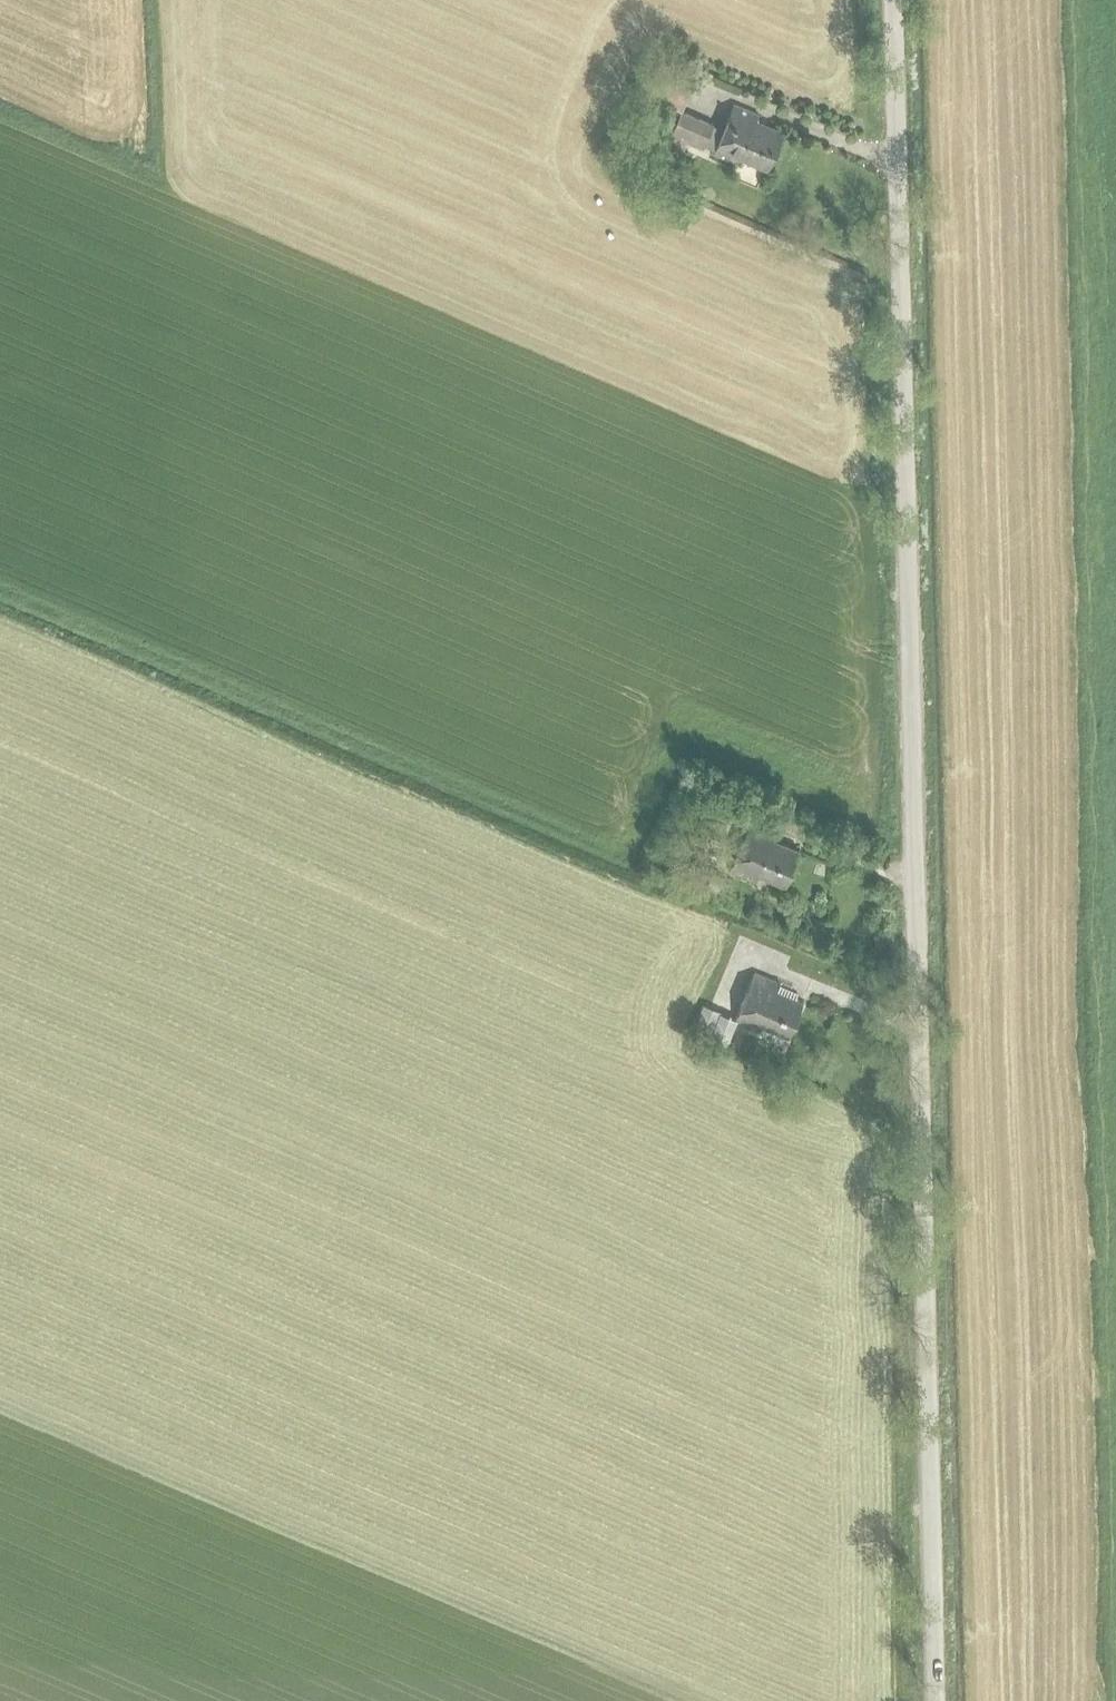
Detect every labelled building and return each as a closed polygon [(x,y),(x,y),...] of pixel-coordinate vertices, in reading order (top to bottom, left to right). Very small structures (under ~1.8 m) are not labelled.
[(733,105),(715,155),(768,174),(784,133),(755,122),(758,114),(733,105)] [(714,128),(683,114),(674,136),(704,149),(714,128)] [(771,834),(750,825),(729,876),(756,887),(759,879),(788,891),(802,856),(768,842),(771,834)] [(781,984),(755,975),(738,1020),(737,1023),(791,1043),(805,1004),(777,994),(781,984)] [(738,1020),(701,1005),(692,1027),(728,1042),(737,1023),(738,1020)]
